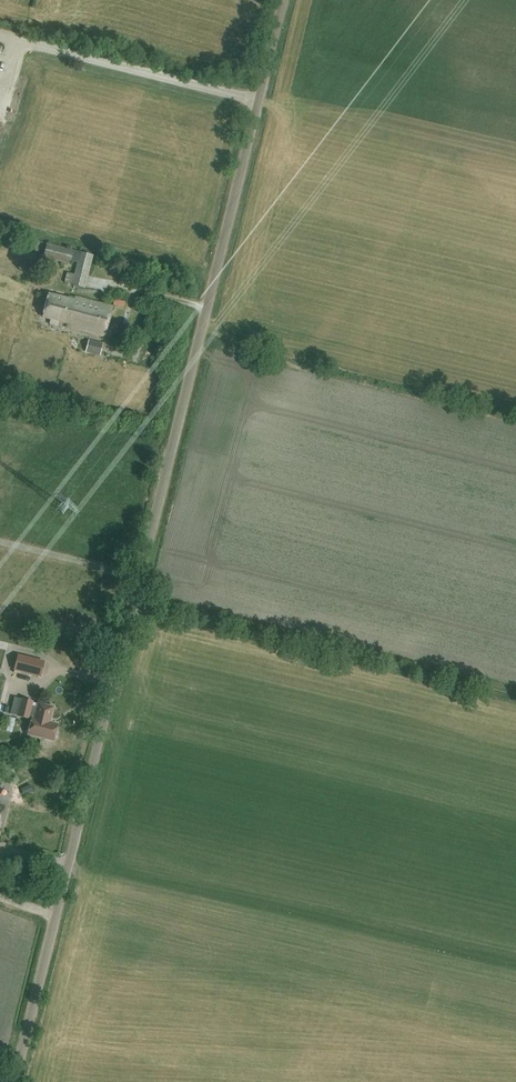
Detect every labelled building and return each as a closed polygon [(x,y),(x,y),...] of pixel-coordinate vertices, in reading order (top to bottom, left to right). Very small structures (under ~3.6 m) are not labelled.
[(85,288),(93,255),(47,243),(43,257),(71,264),(71,261),(77,262),(74,274),(67,272),(65,282),(85,288)] [(105,336),(112,306),(75,297),(74,300),(50,294),(44,317),(51,319),(50,323),(59,326),(60,321),(68,323),(67,326),(105,336)] [(99,354),(102,343),(87,339),(85,351),(99,354)] [(14,669),(40,676),(43,661),(18,655),(14,669)] [(15,697),(10,714),(18,716),(22,699),(15,697)] [(33,701),(22,699),(18,716),(31,719),(28,734),(53,741),(54,738),(56,739),(57,732),(56,731),(58,724),(50,722),(54,707),(37,702),(36,706),(32,706),(33,701)]
